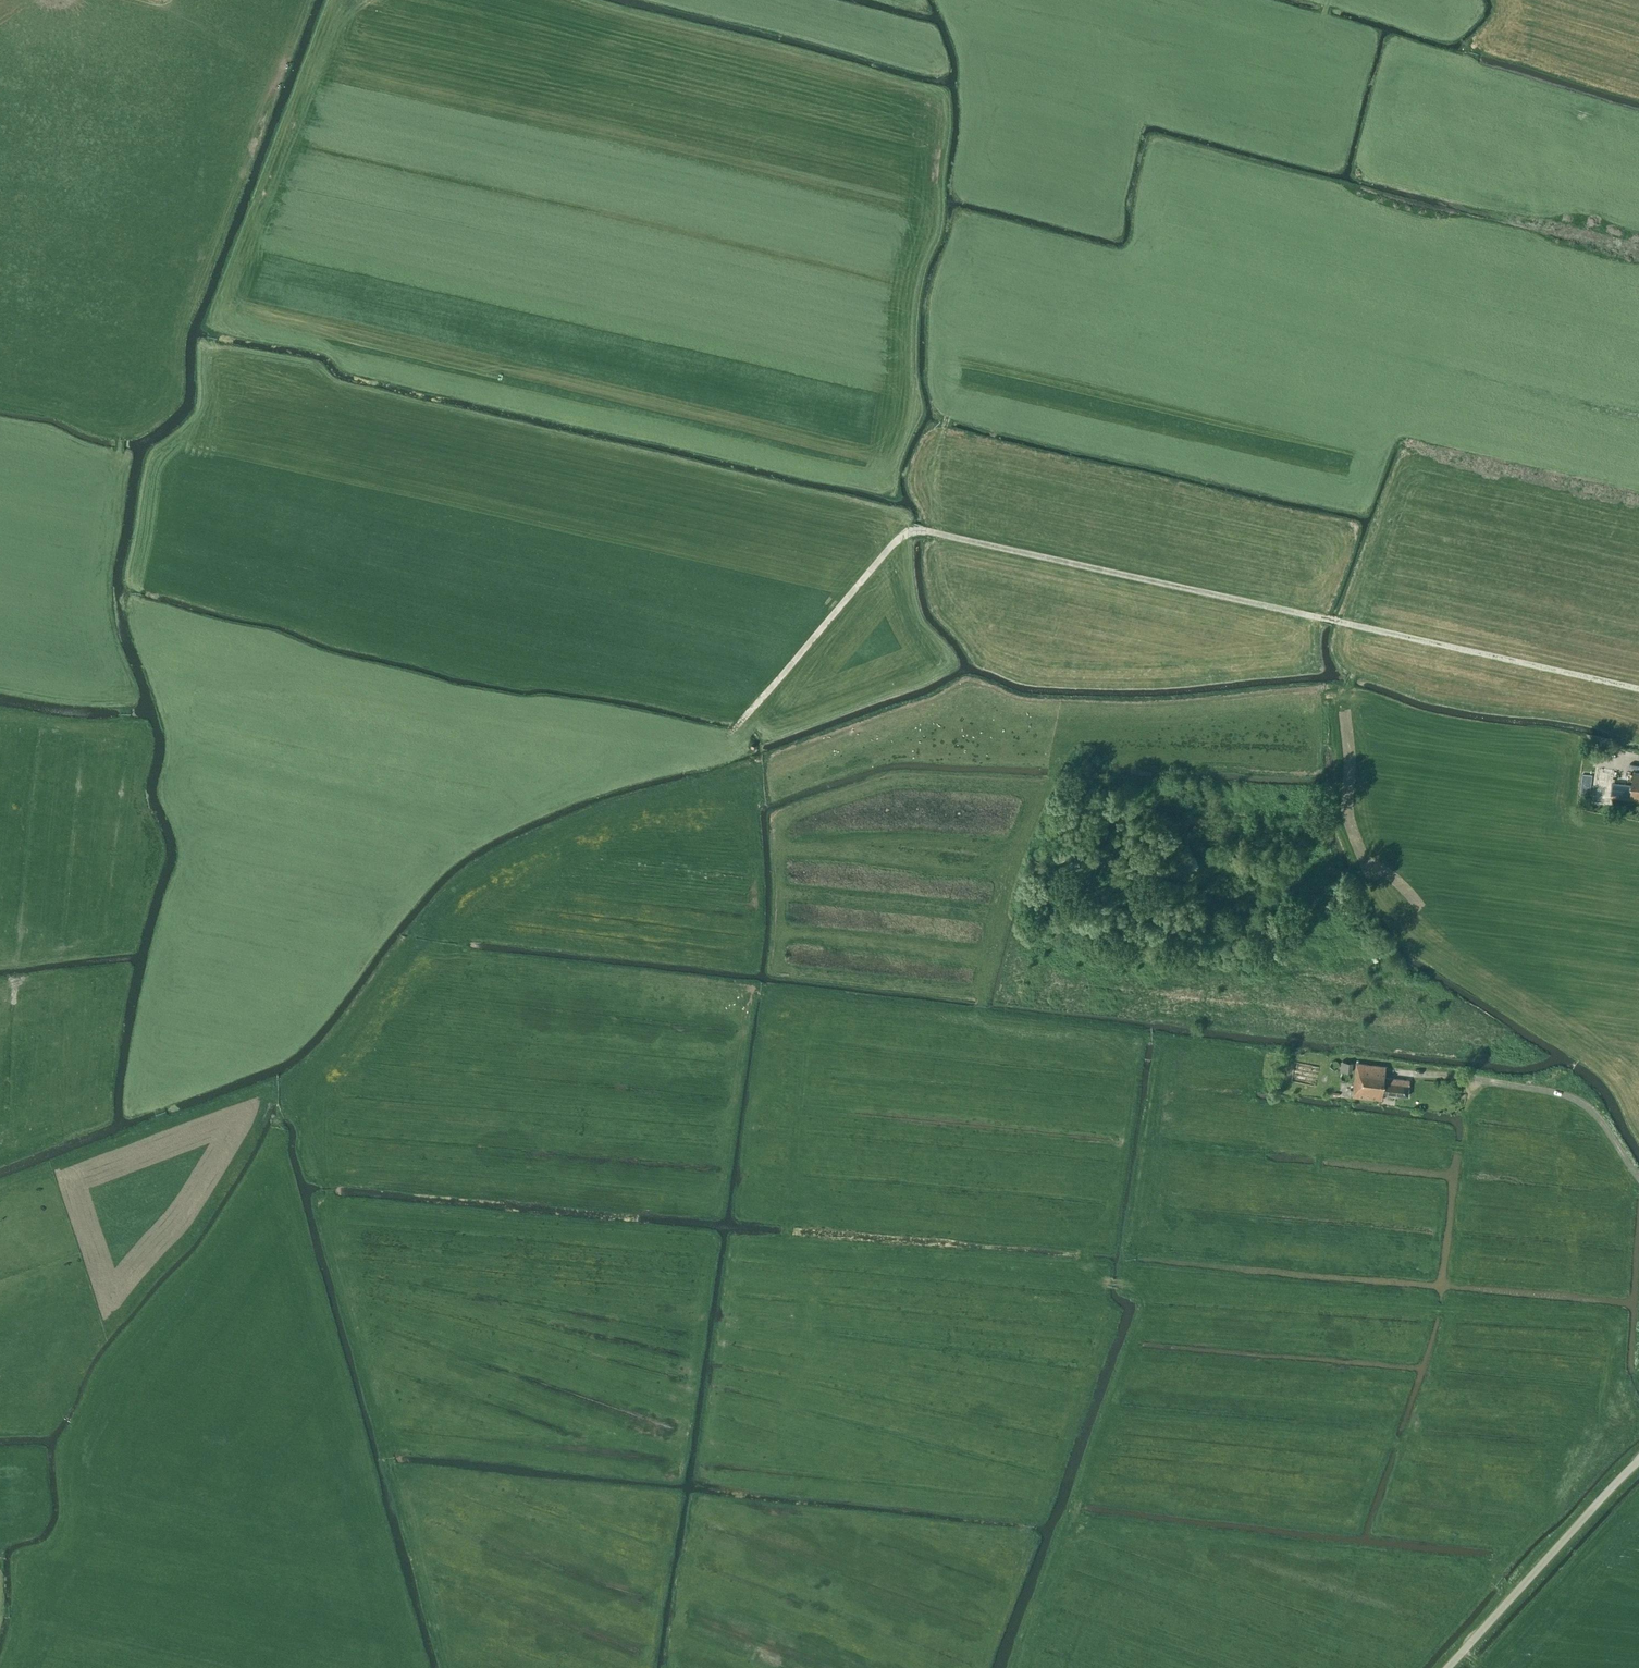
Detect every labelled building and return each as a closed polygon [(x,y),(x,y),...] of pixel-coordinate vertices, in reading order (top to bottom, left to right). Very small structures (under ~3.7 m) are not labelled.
[(1598,775),(1594,800),(1610,802),(1611,796),(1638,800),(1638,773),(1633,772),(1632,784),(1612,782),(1612,778),(1607,778),(1607,776),(1598,775)] [(1352,1063),(1344,1062),(1343,1072),(1351,1073),(1352,1063)] [(1352,1096),(1382,1099),(1382,1093),(1407,1096),(1409,1080),(1384,1077),(1386,1066),(1356,1063),(1352,1096)]
